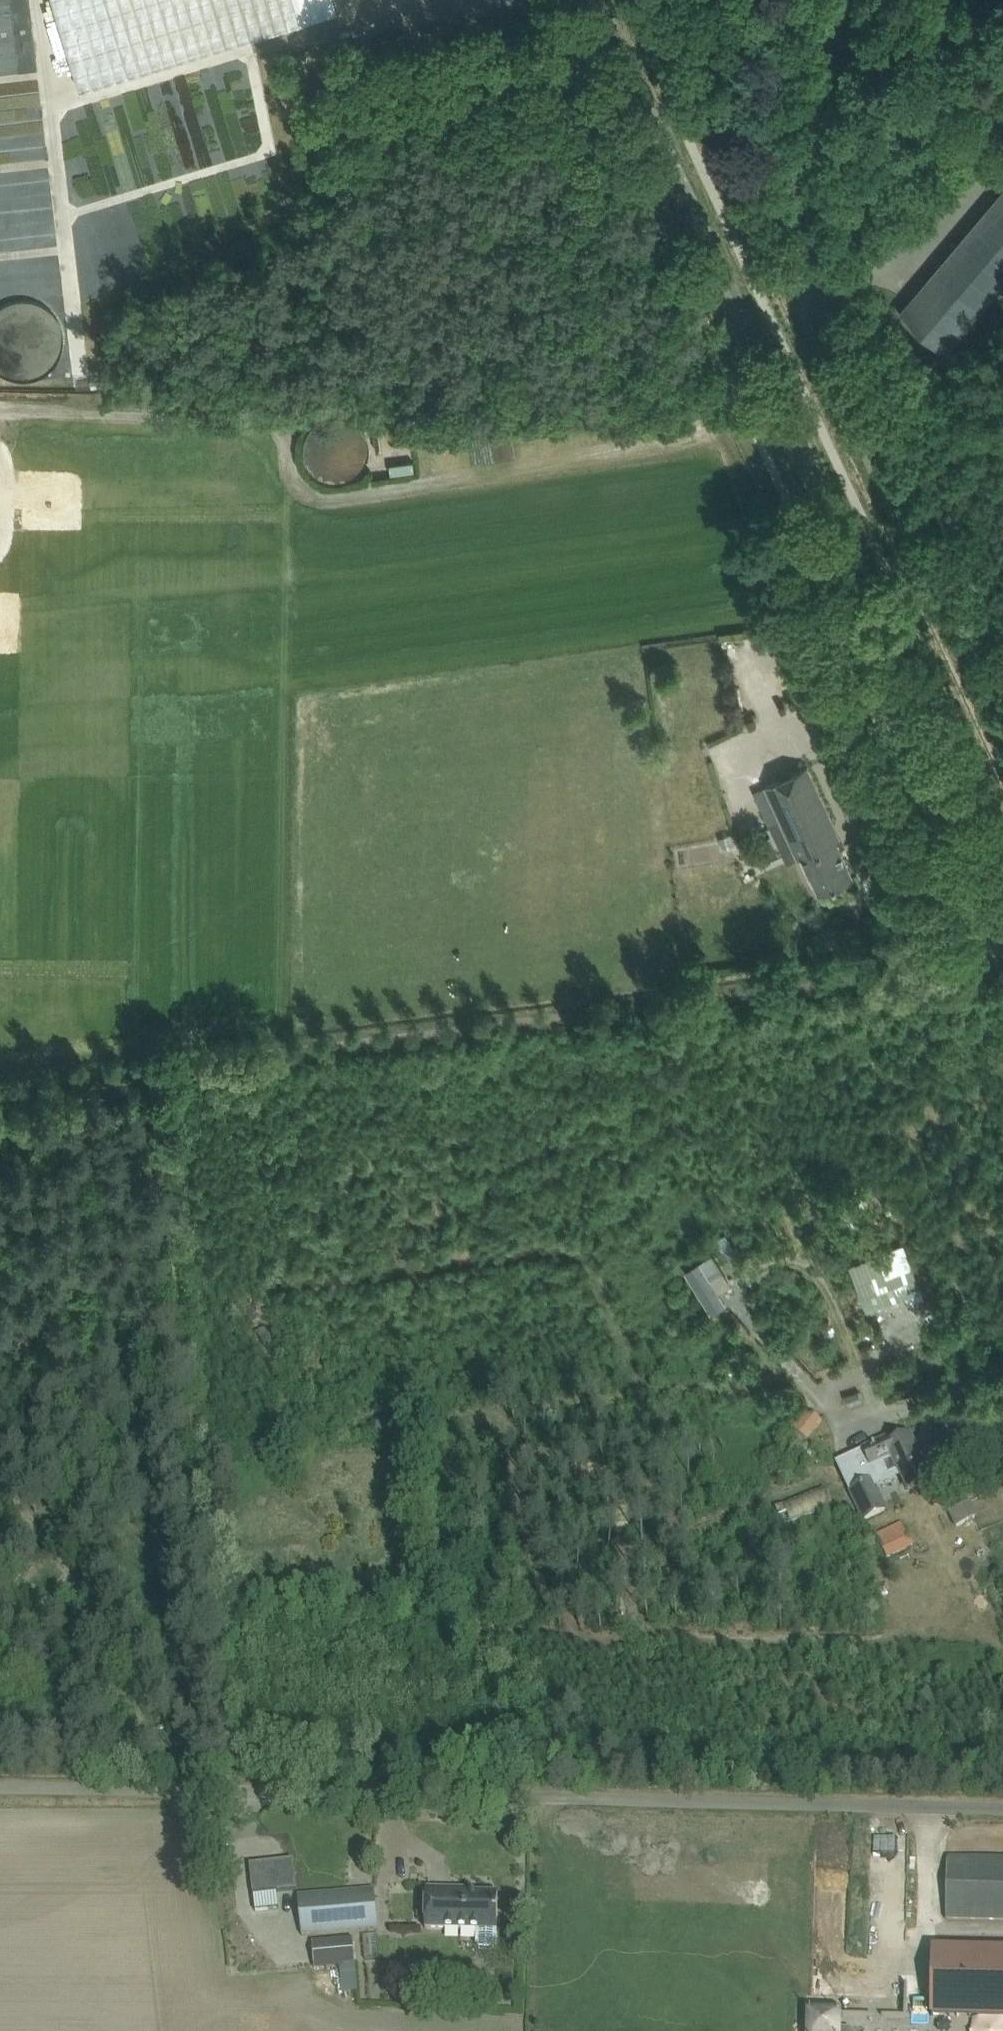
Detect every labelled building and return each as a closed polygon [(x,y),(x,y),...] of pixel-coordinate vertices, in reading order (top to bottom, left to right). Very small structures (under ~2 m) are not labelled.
[(80,90),(338,11),(335,0),(53,0),(80,90)] [(901,313),(946,351),(1002,283),(1002,191),(901,313)] [(76,325),(75,305),(29,307),(29,327),(76,325)] [(413,461),(390,465),(391,474),(414,470),(413,461)] [(819,892),(853,877),(837,841),(841,839),(807,766),(764,785),(772,802),(761,807),(770,826),(781,821),(794,850),(799,848),(819,892)] [(904,1242),(897,1245),(851,1264),(869,1308),(922,1287),(904,1242)] [(805,1407),(790,1424),(807,1439),(822,1421),(805,1407)] [(933,1478),(913,1436),(891,1446),(888,1439),(863,1451),(872,1470),(897,1458),(911,1488),(933,1478)] [(852,1486),(864,1510),(870,1520),(890,1509),(885,1500),(873,1477),(852,1486)] [(888,1558),(914,1546),(902,1521),(876,1533),(888,1558)] [(218,1846),(220,1866),(228,1921),(253,1917),(243,1843),(218,1846)] [(947,1856),(946,1919),(1002,1920),(1002,1858),(947,1856)] [(297,1890),(294,1860),(250,1865),(253,1895),(297,1890)] [(378,1929),(376,1909),(375,1889),(298,1896),(301,1936),(378,1929)] [(426,1889),(426,1908),(425,1929),(476,1930),(476,1948),(496,1949),(496,1930),(497,1930),(497,1894),(467,1893),(467,1889),(426,1889)] [(356,1965),(355,1938),(312,1940),(314,1968),(356,1965)] [(932,2016),(1002,2018),(1002,1949),(933,1948),(932,2016)] [(807,2013),(807,2030),(850,2030),(850,2028),(841,2028),(841,2013),(807,2013)]
